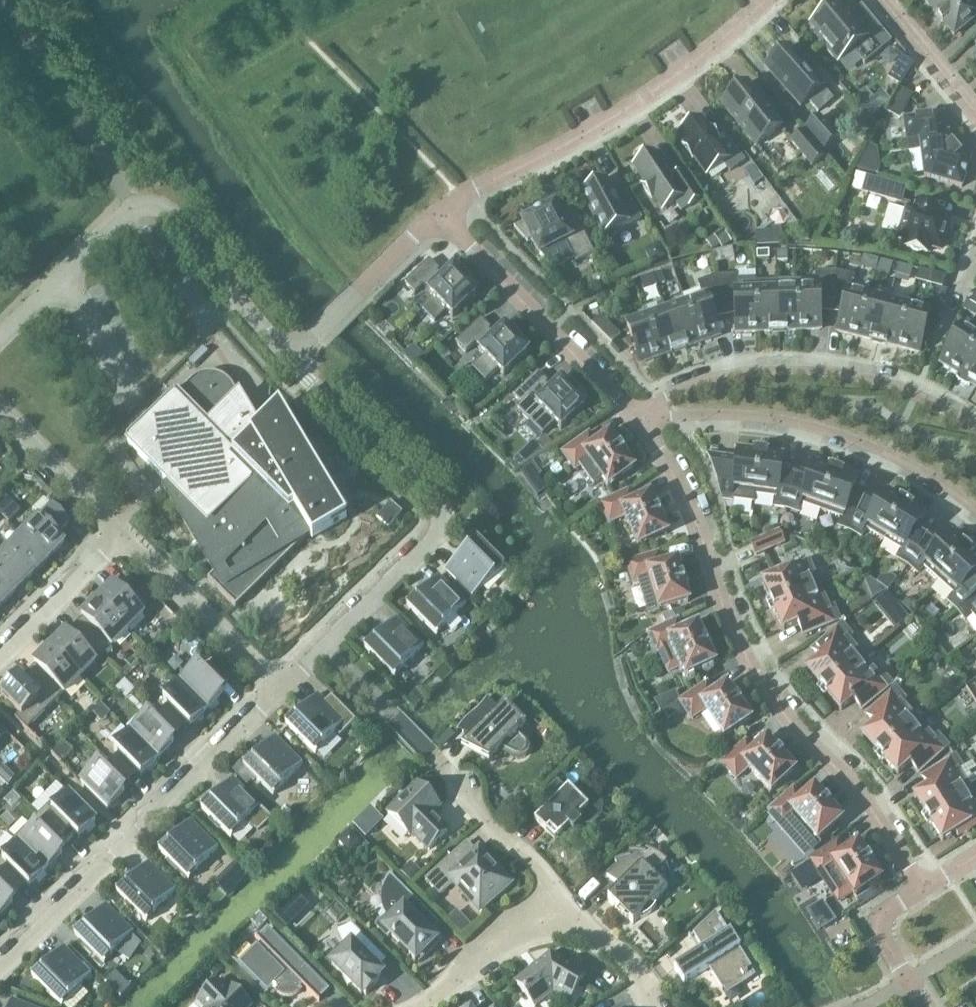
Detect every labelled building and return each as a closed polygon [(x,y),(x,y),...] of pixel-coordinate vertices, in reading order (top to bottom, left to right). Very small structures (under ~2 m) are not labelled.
[(927,1),(938,15),(937,15),(938,16),(943,21),(943,22),(943,23),(944,22),(955,36),(975,18),(975,8),(970,0),(928,0),(927,1)] [(842,12),(836,5),(813,24),(819,31),(815,34),(839,63),(854,50),(865,64),(892,42),(868,13),(857,22),(846,9),(842,12)] [(790,46),(766,67),(801,107),(825,86),(815,74),(818,71),(807,60),(804,62),(790,46)] [(815,49),(811,53),(823,65),(827,62),(815,49)] [(891,78),(902,84),(914,63),(904,57),(891,78)] [(748,83),(723,103),(757,146),(782,126),(748,83)] [(901,89),(893,103),(905,109),(912,95),(901,89)] [(866,90),(856,98),(872,117),(891,101),(883,92),(874,99),(866,90)] [(912,171),(925,175),(925,176),(963,187),(971,159),(960,156),(962,154),(961,153),(960,154),(953,145),(954,145),(953,143),(951,145),(949,134),(936,135),(934,115),(905,119),(912,171)] [(820,116),(805,130),(824,151),(839,137),(820,116)] [(721,145),(702,118),(679,134),(686,144),(684,145),(693,159),(695,158),(707,175),(725,163),(731,171),(745,161),(730,139),(721,145)] [(783,132),(767,142),(780,163),(797,152),(783,132)] [(803,132),(792,141),(812,166),(823,157),(803,132)] [(870,147),(858,169),(877,175),(879,168),(876,151),(870,147)] [(638,163),(634,166),(646,183),(643,184),(653,199),(656,198),(664,210),(676,202),(682,211),(700,199),(683,172),(672,179),(654,153),(651,155),(649,153),(637,161),(638,163)] [(825,171),(816,178),(830,194),(839,187),(825,171)] [(867,177),(863,192),(902,203),(906,188),(867,177)] [(582,192),(605,234),(610,231),(612,235),(642,219),(626,191),(616,196),(606,179),(582,192)] [(918,252),(922,252),(928,253),(930,245),(941,249),(943,242),(946,239),(948,232),(947,228),(949,222),(938,218),(940,211),(919,205),(916,212),(909,210),(907,216),(904,219),(902,227),(903,231),(901,237),(909,239),(906,247),(912,248),(915,251),(918,252)] [(540,254),(554,270),(575,259),(577,263),(595,253),(572,209),(560,215),(556,206),(544,212),(543,210),(542,211),(543,212),(536,215),(536,214),(535,215),(535,216),(523,222),(524,222),(515,227),(528,242),(533,240),(540,254)] [(772,232),(755,232),(756,246),(783,245),(782,228),(771,229),(772,232)] [(852,228),(849,239),(873,246),(876,235),(852,228)] [(726,233),(717,239),(723,248),(732,242),(726,233)] [(765,251),(757,251),(757,260),(770,259),(770,251),(765,251)] [(788,251),(777,251),(777,261),(788,261),(788,251)] [(430,260),(406,284),(416,294),(425,285),(430,290),(429,292),(435,298),(423,310),(435,322),(447,310),(453,317),(478,292),(454,267),(444,277),(438,272),(440,270),(430,260)] [(880,260),(877,272),(891,275),(894,263),(880,260)] [(899,264),(896,274),(910,278),(913,268),(899,264)] [(943,288),(947,277),(919,270),(916,281),(943,288)] [(820,302),(833,301),(836,273),(818,274),(819,290),(798,290),(799,330),(821,330),(820,302)] [(839,331),(860,337),(870,298),(850,293),(854,278),(836,273),(833,301),(846,304),(839,331)] [(645,277),(640,279),(644,291),(658,286),(654,274),(645,277)] [(720,336),(711,309),(723,305),(718,277),(700,284),(706,299),(686,305),(699,343),(720,336)] [(736,281),(736,277),(718,277),(723,305),(737,305),(738,333),(759,332),(758,292),(757,280),(736,281)] [(798,290),(778,291),(779,332),(788,331),(799,330),(798,290)] [(770,332),(779,332),(778,291),(758,292),(759,332),(770,331),(770,332)] [(870,340),(879,343),(889,303),(870,298),(860,337),(870,340)] [(909,309),(889,303),(879,343),(887,345),(887,344),(898,347),(909,309)] [(689,347),(699,343),(686,305),(667,312),(681,350),(689,347)] [(929,314),(909,309),(898,347),(919,353),(929,314)] [(672,352),(672,353),(681,350),(667,312),(648,319),(661,356),(672,352)] [(601,316),(593,324),(612,344),(621,336),(601,316)] [(481,318),(457,342),(467,353),(476,344),(482,349),(480,350),(486,357),(474,369),(486,381),(498,369),(504,376),(530,351),(505,326),(495,336),(490,331),(492,329),(481,318)] [(641,363),(661,356),(648,319),(628,326),(641,363)] [(975,349),(975,326),(968,321),(942,363),(960,375),(975,349)] [(414,346),(404,356),(413,365),(423,355),(414,346)] [(975,385),(975,349),(960,375),(970,380),(970,381),(975,385)] [(539,372),(514,396),(523,405),(519,409),(532,422),(543,434),(555,422),(562,429),(587,405),(563,379),(552,389),(547,384),(549,382),(539,372)] [(261,431),(233,385),(232,384),(230,382),(227,379),(224,377),(222,376),(217,375),(215,374),(212,374),(208,374),(205,374),(203,375),(200,376),(198,377),(195,379),(192,381),(176,396),(175,395),(127,442),(170,485),(166,489),(166,488),(165,489),(184,520),(194,510),(207,523),(218,513),(247,542),(215,573),(208,580),(236,608),(311,534),(310,532),(317,528),(321,535),(347,520),(282,411),(261,431)] [(610,434),(597,444),(589,433),(563,452),(576,469),(581,466),(595,485),(603,479),(609,487),(635,468),(610,434)] [(709,456),(713,468),(725,499),(726,499),(733,500),(755,503),(756,496),(762,447),(761,451),(754,450),(739,449),(738,460),(709,456)] [(762,447),(756,496),(777,499),(776,506),(788,508),(795,479),(798,466),(782,464),(784,454),(769,453),(769,452),(762,451),(763,447),(762,447)] [(795,479),(788,508),(799,512),(802,505),(822,512),(839,465),(838,465),(837,469),(830,466),(830,467),(816,462),(813,471),(798,466),(795,479)] [(519,468),(514,463),(510,466),(515,471),(519,468)] [(533,463),(520,472),(529,484),(539,476),(541,475),(533,463)] [(839,465),(822,512),(842,519),(840,526),(851,530),(864,503),(851,498),(858,477),(844,472),(844,471),(838,469),(839,465)] [(636,502),(630,490),(601,504),(610,523),(625,516),(639,546),(668,533),(651,495),(636,502)] [(864,503),(851,530),(862,536),(866,530),(884,541),(910,498),(909,498),(907,501),(901,498),(888,491),(883,499),(870,491),(864,503)] [(2,516),(14,504),(8,498),(0,506),(0,514),(2,516)] [(910,498),(884,541),(903,552),(899,558),(909,564),(927,540),(935,530),(922,522),(927,514),(914,506),(908,502),(910,498)] [(383,511),(395,522),(403,513),(391,502),(383,511)] [(52,506),(22,536),(48,562),(66,544),(63,541),(62,541),(57,536),(70,523),(52,506)] [(211,566),(215,573),(247,542),(218,513),(207,523),(194,510),(184,520),(210,565),(209,566),(210,567),(211,566)] [(927,540),(909,564),(918,572),(924,567),(939,581),(973,545),(972,544),(969,547),(964,543),(953,533),(947,540),(935,530),(927,540)] [(780,531),(752,543),(757,555),(785,543),(780,531)] [(22,536),(5,553),(31,578),(48,562),(22,536)] [(475,540),(445,570),(446,571),(447,570),(473,597),(473,598),(474,599),(503,568),(503,569),(504,568),(475,539),(475,540)] [(939,581),(955,596),(950,602),(959,610),(975,595),(975,585),(971,580),(975,574),(975,554),(975,553),(970,548),(973,545),(939,581)] [(31,578),(5,553),(0,558),(0,582),(14,595),(31,578)] [(637,582),(647,614),(690,601),(678,561),(662,566),(659,553),(628,563),(634,583),(637,582)] [(769,607),(769,608),(820,586),(810,562),(763,582),(773,605),(769,607)] [(408,606),(437,635),(438,634),(437,633),(467,603),(466,603),(440,577),(440,576),(410,605),(409,605),(408,606)] [(881,577),(877,582),(889,591),(897,580),(892,576),(881,577)] [(98,600),(128,631),(153,607),(124,577),(115,586),(114,585),(98,600)] [(14,595),(0,582),(0,609),(14,595)] [(932,582),(916,607),(928,615),(945,590),(932,582)] [(830,609),(820,586),(769,608),(773,607),(783,630),(805,621),(810,631),(803,634),(804,635),(840,620),(835,607),(830,609)] [(959,610),(966,619),(972,615),(975,620),(975,595),(959,610)] [(907,598),(902,603),(911,611),(919,603),(914,598),(907,598)] [(104,655),(128,631),(98,600),(82,616),(83,618),(75,625),(104,655)] [(673,613),(664,617),(667,625),(676,621),(675,619),(673,613)] [(366,648),(395,677),(396,676),(395,675),(425,645),(424,645),(398,619),(397,618),(367,648),(367,647),(366,648)] [(667,625),(649,633),(658,653),(659,652),(668,673),(683,667),(687,676),(716,663),(699,625),(683,632),(678,620),(676,621),(667,625)] [(81,678),(104,655),(75,625),(67,633),(66,632),(50,648),(81,678)] [(821,693),(864,658),(848,638),(852,635),(843,625),(812,650),(813,651),(819,646),(826,655),(808,670),(824,690),(821,693)] [(35,665),(28,673),(57,702),(81,678),(50,648),(34,664),(35,665)] [(938,651),(930,657),(936,664),(944,658),(938,651)] [(864,658),(821,693),(822,694),(825,691),(841,710),(859,695),(867,704),(861,709),(862,710),(892,684),(884,674),(880,677),(864,658)] [(180,684),(208,713),(209,712),(208,712),(220,700),(216,695),(228,683),(209,664),(201,672),(197,668),(181,684),(180,684)] [(57,702),(28,673),(19,681),(18,680),(2,696),(20,713),(16,718),(28,730),(57,702)] [(707,683),(681,701),(692,719),(706,709),(725,737),(751,720),(728,685),(714,694),(707,683)] [(168,705),(160,713),(178,732),(190,720),(195,725),(207,713),(208,713),(180,684),(179,685),(180,685),(164,701),(168,705)] [(877,758),(919,721),(902,702),(905,699),(896,689),(867,715),(868,716),(873,711),(881,720),(863,736),(880,755),(877,758)] [(416,691),(408,700),(415,707),(424,699),(416,691)] [(288,723),(287,724),(316,753),(317,752),(316,752),(337,731),(341,735),(354,722),(355,721),(332,697),(326,703),(319,696),(319,695),(319,694),(289,724),(288,723)] [(476,711),(472,714),(471,716),(468,718),(464,722),(462,724),(461,727),(459,729),(458,731),(459,732),(459,731),(472,737),(462,747),(489,760),(500,751),(514,758),(518,759),(523,758),(526,756),(529,752),(530,748),(529,744),(527,740),(519,732),(526,725),(506,704),(499,711),(488,700),(488,699),(487,699),(484,703),(482,706),(480,708),(476,711)] [(677,704),(664,712),(669,719),(681,711),(677,704)] [(131,733),(159,762),(159,761),(171,749),(166,744),(178,732),(160,713),(152,721),(148,717),(132,734),(131,733)] [(935,739),(919,721),(877,758),(878,759),(881,756),(898,774),(916,759),(923,767),(918,772),(919,773),(948,746),(939,736),(935,739)] [(158,762),(159,762),(131,733),(130,734),(131,734),(115,750),(119,754),(110,762),(129,781),(141,769),(146,774),(158,762)] [(277,737),(276,736),(245,767),(273,795),(304,764),(303,763),(302,764),(276,738),(277,737)] [(755,751),(746,741),(722,763),(737,779),(749,767),(772,792),(795,770),(767,739),(755,751)] [(925,821),(972,792),(959,771),(963,768),(956,756),(922,777),(923,778),(929,775),(935,784),(915,797),(928,818),(925,821)] [(963,765),(973,783),(975,781),(975,762),(974,759),(963,765)] [(129,781),(110,762),(102,771),(98,767),(81,783),(108,811),(122,798),(117,793),(129,781)] [(0,766),(0,775),(10,785),(16,778),(2,764),(0,766)] [(231,837),(237,831),(246,822),(258,831),(271,818),(271,819),(272,818),(261,807),(261,806),(261,805),(260,806),(234,780),(235,779),(234,779),(203,809),(213,819),(211,821),(219,829),(221,828),(231,837)] [(388,814),(410,835),(413,833),(430,850),(448,831),(436,819),(436,820),(431,815),(440,805),(435,800),(435,797),(434,793),(431,790),(427,789),(423,789),(418,784),(407,795),(404,795),(398,800),(398,804),(388,814)] [(569,788),(535,821),(555,842),(570,828),(574,833),(583,824),(585,825),(595,823),(602,815),(603,805),(598,797),(589,792),(580,793),(576,796),(569,788)] [(794,789),(770,810),(784,826),(806,851),(818,840),(842,819),(815,788),(802,799),(794,789)] [(96,823),(64,790),(39,815),(67,843),(79,831),(83,836),(96,823)] [(972,792),(925,821),(925,822),(929,819),(943,841),(964,827),(967,832),(975,826),(975,798),(972,792)] [(501,808),(496,813),(504,821),(512,813),(507,808),(501,808)] [(39,815),(14,840),(19,845),(47,872),(59,860),(55,855),(67,843),(39,815)] [(192,822),(191,821),(161,851),(170,861),(168,863),(177,871),(179,870),(188,879),(219,848),(218,848),(192,822)] [(350,832),(339,842),(348,851),(358,841),(350,832)] [(837,842),(811,860),(813,863),(821,875),(823,878),(829,888),(843,878),(853,893),(855,896),(882,878),(858,844),(845,853),(837,842)] [(34,885),(47,872),(19,845),(4,860),(0,857),(0,875),(17,892),(29,880),(34,885)] [(452,856),(426,880),(440,895),(455,882),(480,909),(497,893),(501,893),(511,885),(511,881),(502,871),(498,871),(490,862),(492,860),(481,848),(461,865),(452,856)] [(606,876),(621,885),(608,897),(619,909),(616,912),(619,915),(623,917),(626,919),(630,920),(633,923),(640,917),(641,919),(645,917),(648,915),(652,912),(654,909),(657,905),(653,904),(668,890),(654,875),(667,862),(665,860),(662,858),(658,855),(656,853),(653,852),(651,851),(648,850),(646,850),(645,853),(641,852),(638,851),(634,851),(630,851),(630,856),(627,857),(622,858),(619,859),(615,861),(618,866),(615,868),(612,870),(609,872),(608,874),(606,876)] [(150,864),(149,863),(118,894),(128,903),(126,905),(135,913),(136,912),(146,921),(177,890),(176,890),(175,890),(149,864),(150,864)] [(410,864),(402,872),(410,880),(418,872),(410,864)] [(235,865),(228,872),(238,884),(246,876),(235,865)] [(388,916),(377,926),(389,938),(392,935),(416,960),(424,953),(426,956),(439,943),(428,932),(438,922),(390,874),(390,875),(388,877),(387,879),(385,882),(384,884),(383,886),(382,889),(403,910),(396,916),(392,912),(388,916)] [(10,909),(5,904),(17,892),(0,875),(0,919),(10,909)] [(116,898),(112,902),(116,906),(120,902),(116,898)] [(822,904),(809,913),(820,930),(834,921),(822,904)] [(108,906),(107,905),(76,936),(86,945),(84,947),(92,955),(94,954),(104,963),(116,951),(129,960),(140,946),(130,937),(135,933),(134,932),(133,932),(107,906),(108,906)] [(281,907),(272,916),(285,929),(294,920),(281,907)] [(704,950),(675,968),(685,983),(709,968),(723,990),(743,977),(743,978),(748,976),(747,975),(753,971),(739,949),(740,948),(731,933),(730,933),(716,912),(715,913),(716,913),(694,934),(704,950)] [(260,914),(251,922),(259,930),(267,922),(260,914)] [(364,992),(367,995),(376,985),(374,982),(382,974),(376,968),(385,959),(386,958),(352,924),(352,925),(338,932),(346,950),(332,963),(342,973),(348,987),(353,984),(362,994),(364,992)] [(240,963),(268,991),(274,985),(278,989),(276,991),(276,990),(275,991),(278,994),(281,996),(285,997),(289,997),(293,997),(297,995),(300,993),(303,991),(302,990),(300,989),(303,985),(320,1002),(320,1001),(318,999),(327,989),(268,929),(259,939),(256,936),(255,937),(261,943),(240,963)] [(65,948),(65,947),(34,978),(43,987),(42,989),(50,998),(52,996),(61,1006),(92,975),(91,974),(65,948)] [(531,970),(516,982),(535,1006),(553,991),(570,1001),(586,974),(551,954),(539,963),(538,963),(537,964),(538,964),(532,969),(532,968),(531,969),(531,970)] [(216,963),(208,971),(213,976),(221,967),(216,963)] [(247,1002),(231,986),(227,990),(219,981),(198,1001),(204,1006),(243,1006),(247,1002)] [(589,991),(587,994),(598,1001),(600,998),(589,991)]
